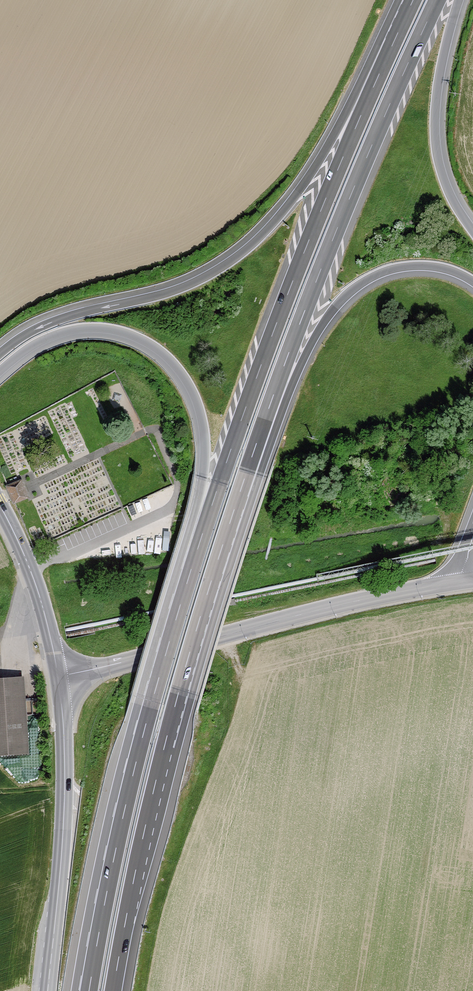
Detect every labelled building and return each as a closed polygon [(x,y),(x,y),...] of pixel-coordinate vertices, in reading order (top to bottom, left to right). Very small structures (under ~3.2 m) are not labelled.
[(0,679),(0,754),(27,753),(22,678),(0,679)]
